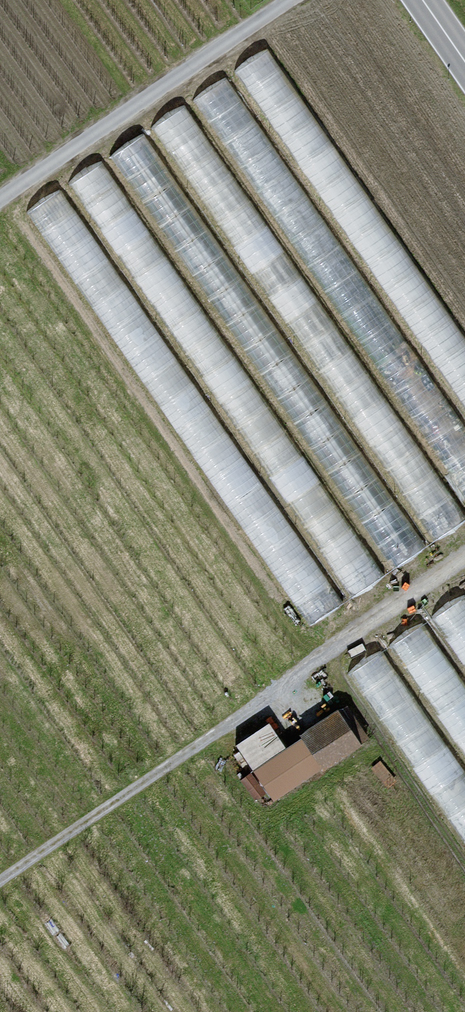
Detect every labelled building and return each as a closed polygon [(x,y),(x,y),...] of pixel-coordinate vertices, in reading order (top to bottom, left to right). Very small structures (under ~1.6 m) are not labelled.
[(217,128),(248,108),(225,72),(194,93),(217,128)] [(187,143),(191,155),(204,151),(189,104),(156,115),(168,150),(187,143)] [(76,170),(162,318),(193,301),(158,241),(154,244),(102,155),(76,170)] [(148,374),(245,530),(275,512),(69,180),(31,204),(140,379),(148,374)] [(218,387),(234,377),(226,365),(210,375),(218,387)] [(366,521),(396,563),(425,542),(395,500),(366,521)] [(291,589),(306,619),(340,602),(325,572),(291,589)] [(464,654),(464,590),(435,610),(464,654)] [(464,694),(464,677),(420,620),(390,643),(443,711),(464,694)] [(457,765),(383,646),(356,663),(430,782),(457,765)] [(237,739),(272,798),(372,738),(350,701),(284,740),(271,719),(237,739)]
